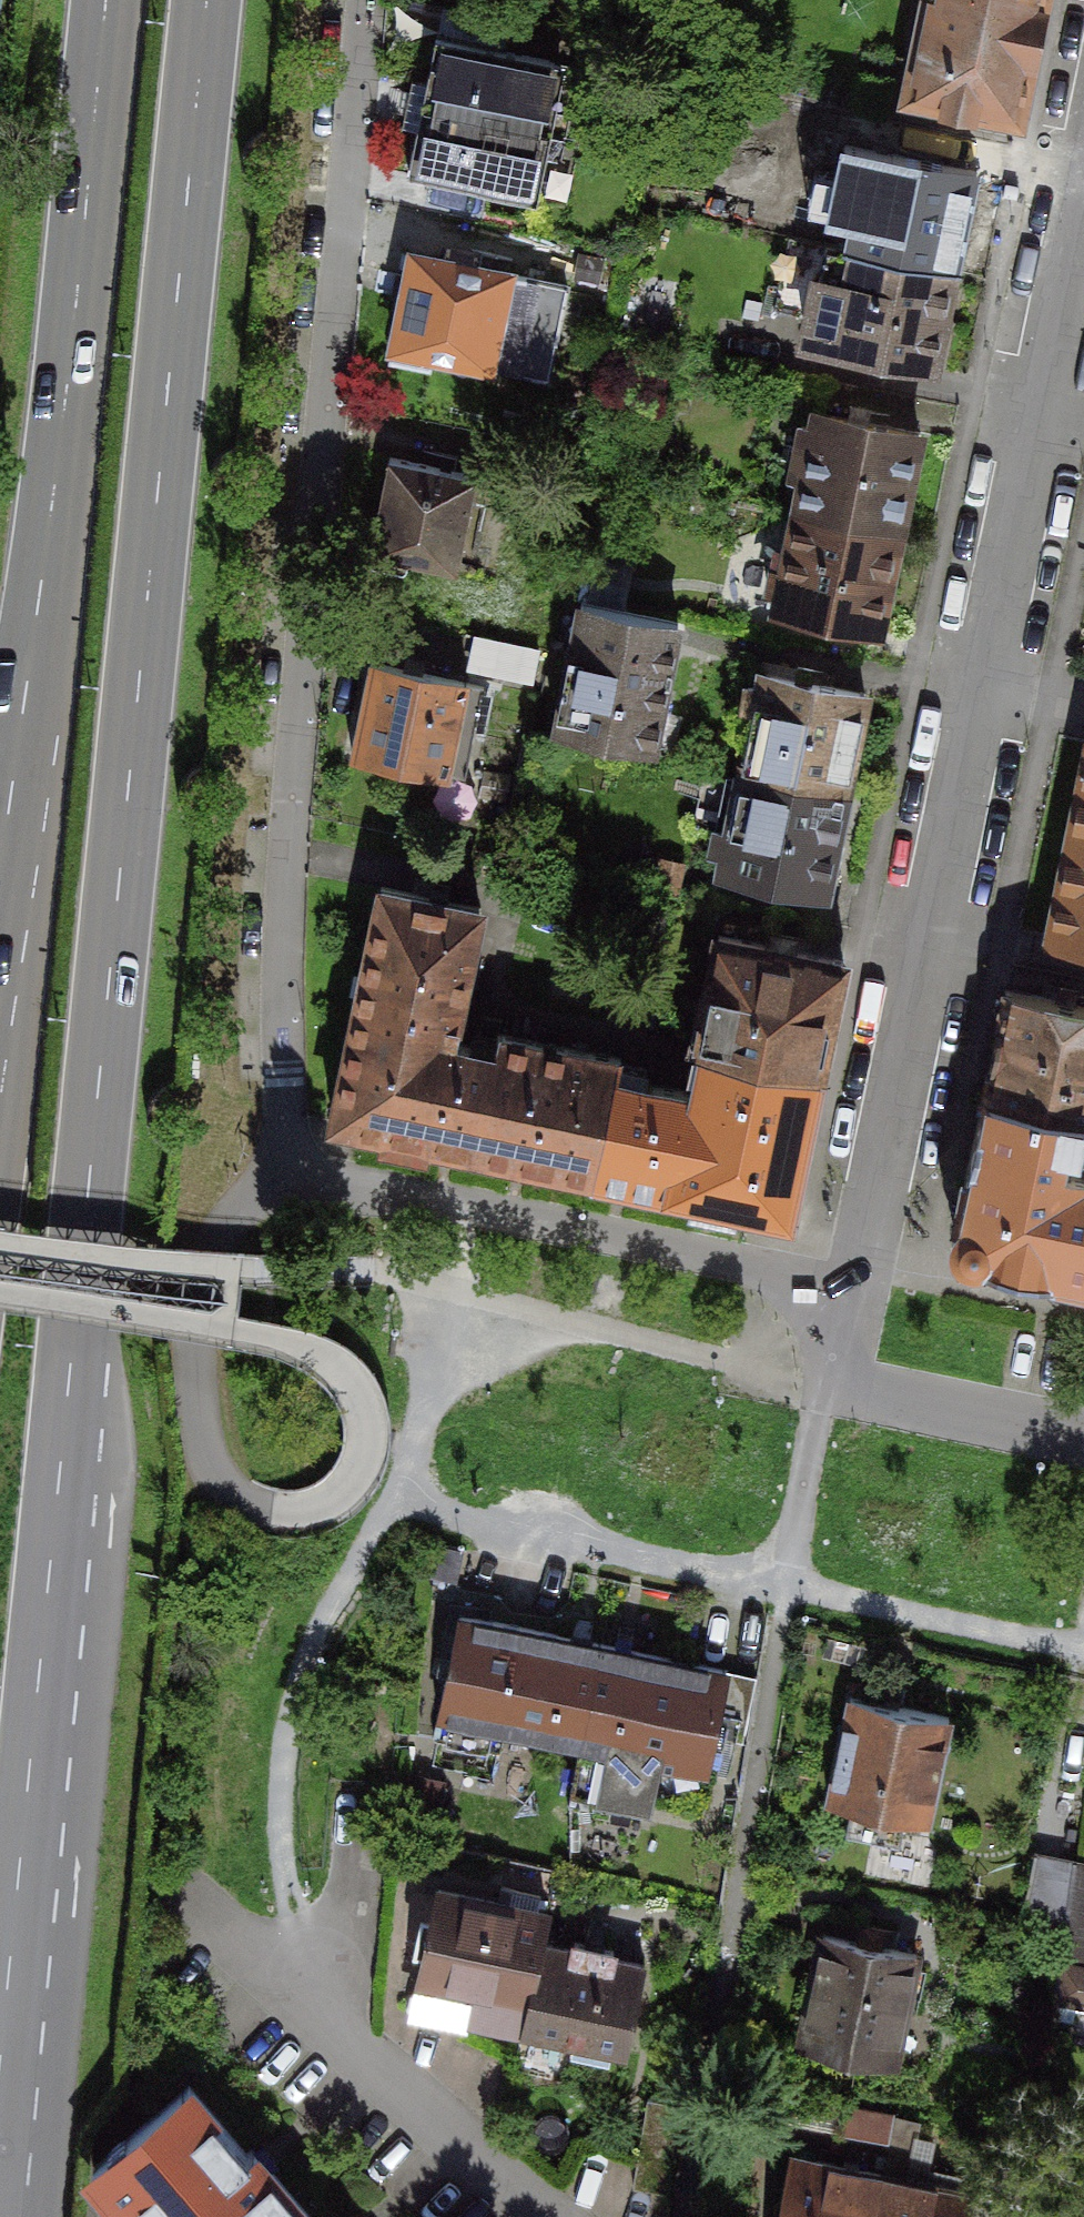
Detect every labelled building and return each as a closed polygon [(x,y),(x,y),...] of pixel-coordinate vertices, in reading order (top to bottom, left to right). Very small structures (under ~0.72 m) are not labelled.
[(1042,12),(987,0),(929,0),(908,99),(1019,121),(1042,12)] [(1042,12),(1045,0),(987,0),(1042,12)] [(437,39),(422,106),(550,133),(564,65),(437,39)] [(422,106),(408,174),(428,178),(491,191),(536,201),(550,133),(422,106)] [(954,271),(973,174),(848,148),(833,217),(858,222),(853,249),(954,271)] [(812,318),(827,247),(789,239),(774,310),(812,318)] [(934,368),(954,271),(853,249),(852,252),(827,247),(812,318),(807,342),(934,368)] [(568,285),(413,253),(391,361),(429,369),(432,355),(549,379),(568,285)] [(899,532),(918,438),(815,416),(812,429),(802,427),(791,477),(804,479),(796,510),(899,532)] [(477,478),(393,461),(374,553),(458,570),(477,478)] [(879,629),(899,532),(796,510),(783,573),(773,570),(769,591),(779,593),(776,607),(879,629)] [(652,752),(679,621),(583,602),(557,733),(652,752)] [(540,649),(481,638),(474,671),(534,683),(540,649)] [(485,691),(373,670),(357,755),(452,773),(459,733),(476,736),(485,691)] [(846,793),(866,696),(763,675),(760,689),(747,687),(743,710),(755,713),(743,773),(846,793)] [(826,888),(846,793),(743,773),(736,807),(715,803),(709,829),(719,831),(714,853),(726,855),(724,867),(826,888)] [(1075,840),(1083,842),(1083,797),(1075,840)] [(1053,937),(1083,944),(1083,842),(1075,840),(1053,937)] [(682,865),(661,861),(655,890),(676,894),(682,865)] [(381,888),(361,983),(461,1003),(481,909),(381,888)] [(712,1049),(820,1072),(843,964),(718,939),(695,1046),(712,1049)] [(333,1122),(480,1153),(500,1054),(452,1044),(461,1003),(361,983),(333,1122)] [(985,1094),(1083,1114),(1083,1006),(1006,990),(985,1094)] [(480,1153),(593,1177),(614,1078),(617,1064),(503,1040),(500,1054),(480,1153)] [(593,1177),(790,1218),(820,1072),(712,1049),(701,1096),(614,1078),(593,1177)] [(1083,1280),(1083,1164),(1059,1159),(1062,1147),(1077,1142),(1083,1144),(1083,1114),(985,1094),(955,1241),(957,1247),(962,1252),(969,1256),(1083,1280)] [(602,1645),(460,1615),(434,1738),(499,1751),(503,1730),(581,1746),(602,1645)] [(727,1671),(602,1645),(581,1746),(571,1792),(650,1808),(660,1762),(706,1771),(713,1737),(727,1671)] [(757,1677),(727,1671),(713,1737),(742,1743),(757,1677)] [(948,1719),(852,1700),(830,1803),(854,1808),(850,1831),(898,1841),(903,1818),(926,1823),(948,1719)] [(1067,1929),(1075,1864),(1037,1856),(1023,1920),(1067,1929)] [(1075,1864),(1067,1929),(1063,1960),(1083,1964),(1083,1866),(1075,1864)] [(458,2014),(522,2029),(541,1943),(546,1913),(438,1891),(416,1996),(456,2005),(458,2014)] [(915,1954),(823,1935),(802,2034),(895,2053),(915,1954)] [(612,2047),(627,2051),(646,1966),(612,1958),(613,1951),(574,1943),(572,1950),(541,1943),(522,2029),(576,2040),(573,2053),(609,2061),(612,2047)] [(1075,2006),(1083,2007),(1083,1964),(1063,1960),(1051,2016),(1070,2020),(1075,2006)] [(250,2150),(246,2153),(189,2089),(98,2168),(130,2205),(131,2204),(143,2216),(309,2216),(250,2150)] [(893,2109),(849,2099),(842,2132),(886,2141),(893,2109)] [(882,2175),(793,2157),(781,2216),(874,2216),(882,2175)] [(973,2193),(882,2175),(874,2216),(968,2216),(973,2193)]
